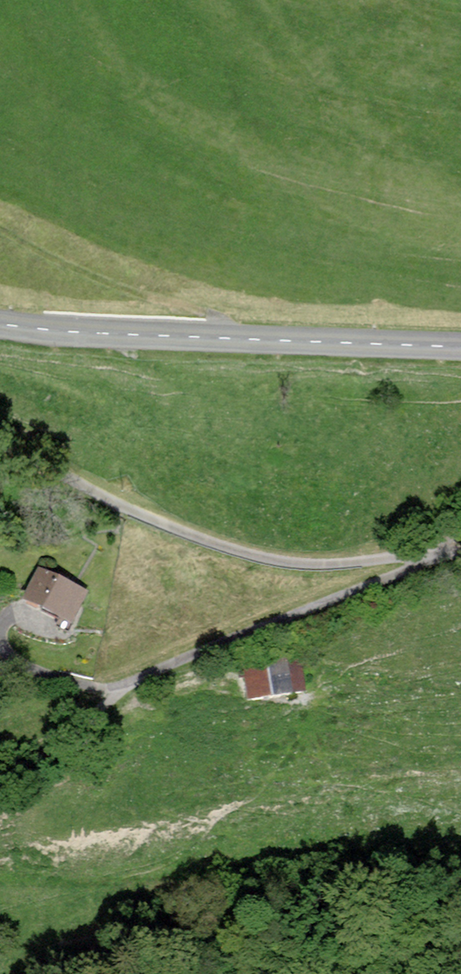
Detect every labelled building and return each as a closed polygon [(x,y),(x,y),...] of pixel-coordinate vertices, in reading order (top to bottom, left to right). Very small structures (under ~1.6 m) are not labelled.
[(89,589),(44,570),(32,599),(76,619),(89,589)] [(301,659),(249,669),(255,699),(307,688),(301,659)]
